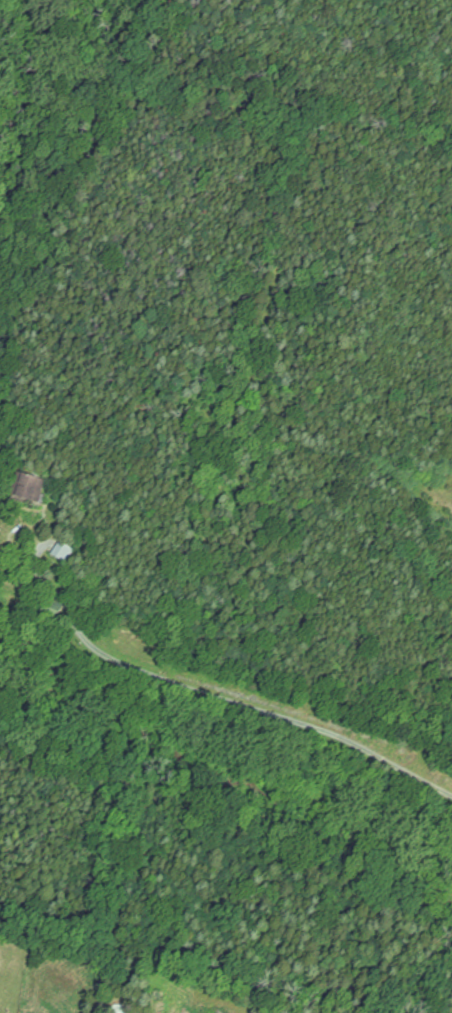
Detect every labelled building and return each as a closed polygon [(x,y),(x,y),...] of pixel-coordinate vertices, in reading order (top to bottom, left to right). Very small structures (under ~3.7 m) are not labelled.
[(49,481),(20,474),(14,497),(42,505),(49,481)] [(55,555),(68,563),(76,550),(62,542),(55,555)] [(66,612),(48,605),(42,621),(60,628),(66,612)]
